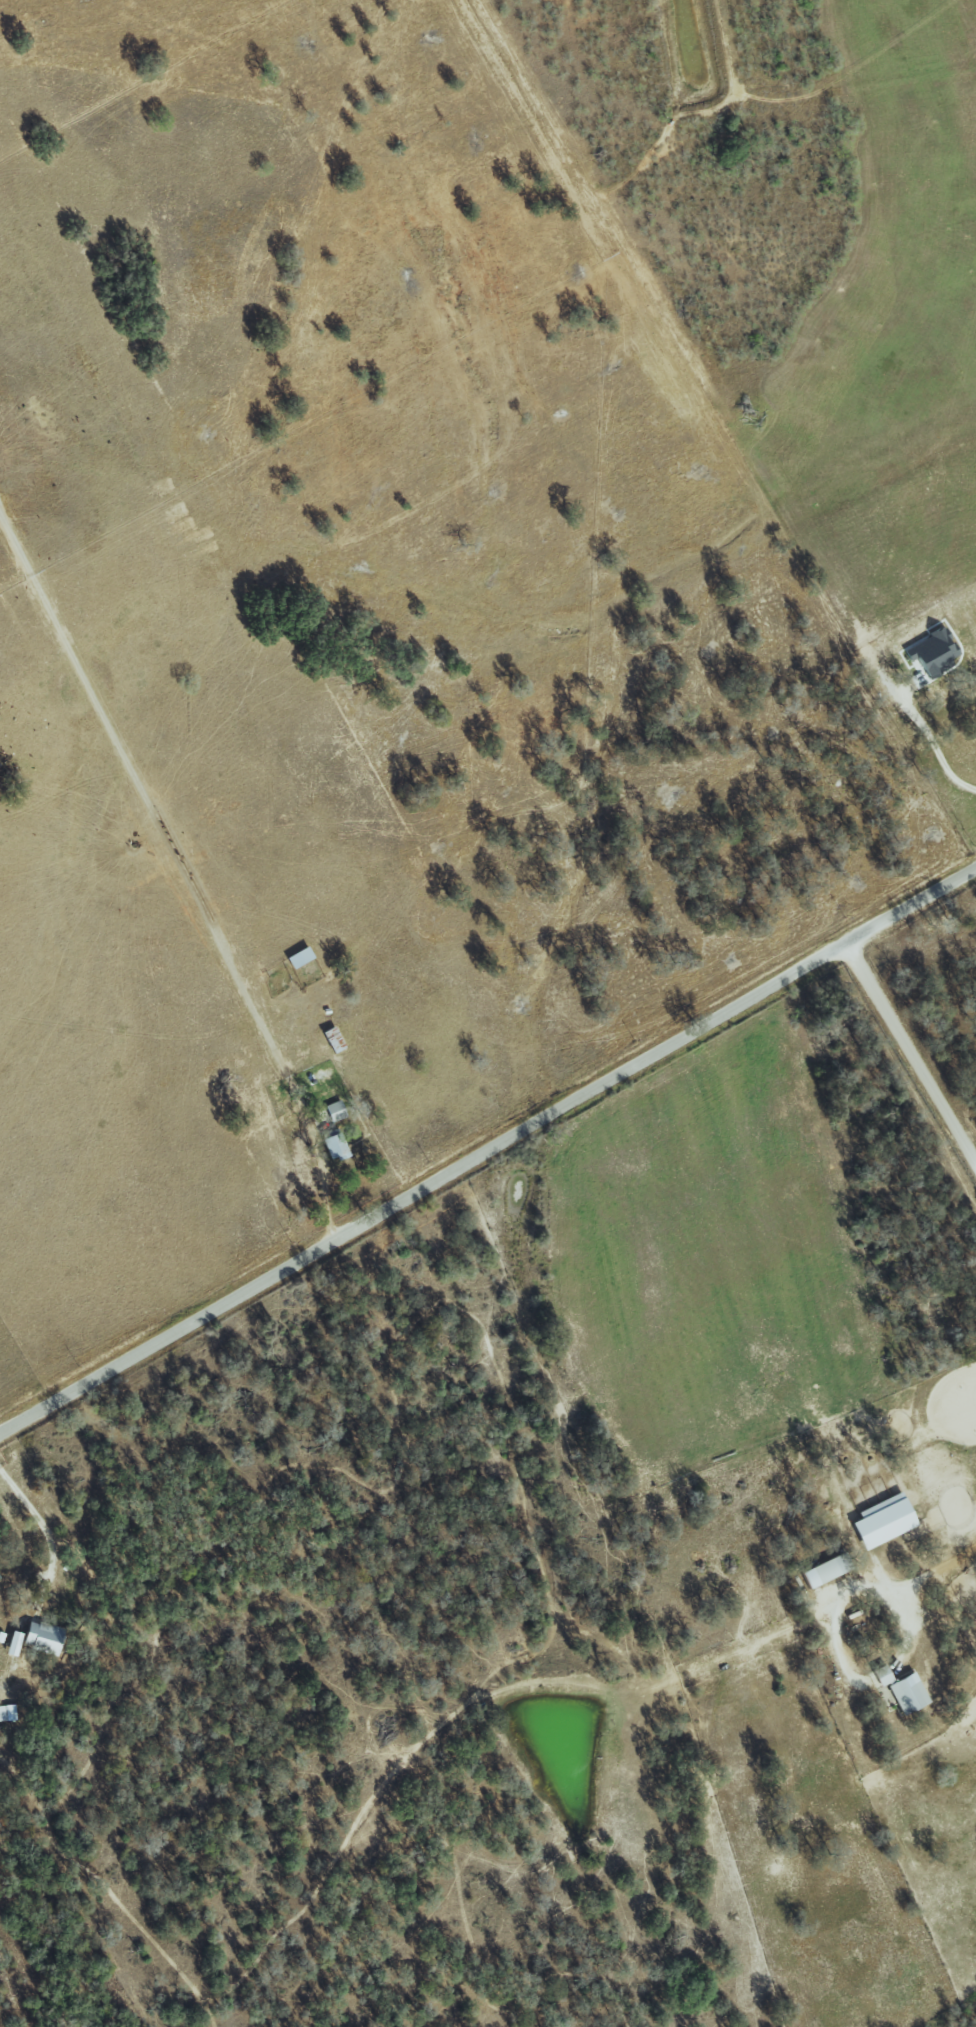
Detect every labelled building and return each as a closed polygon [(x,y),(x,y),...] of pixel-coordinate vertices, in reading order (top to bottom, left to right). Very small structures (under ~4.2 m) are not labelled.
[(918,680),(945,664),(943,660),(950,656),(934,630),(900,650),(918,680)] [(288,969),(309,959),(303,947),(282,957),(288,969)] [(325,1122),(343,1118),(339,1101),(321,1105),(325,1122)] [(318,1133),(325,1161),(344,1156),(337,1128),(318,1133)] [(850,1511),(853,1519),(844,1522),(855,1549),(908,1528),(894,1494),(850,1511)] [(839,1572),(831,1555),(793,1573),(801,1590),(839,1572)] [(19,1645),(53,1655),(61,1630),(26,1619),(19,1645)] [(13,1656),(20,1634),(9,1631),(3,1653),(13,1656)] [(873,1688),(887,1681),(878,1665),(865,1671),(873,1688)] [(922,1702),(907,1672),(881,1684),(895,1714),(922,1702)] [(15,1720),(14,1705),(0,1706),(0,1721),(15,1720)]
